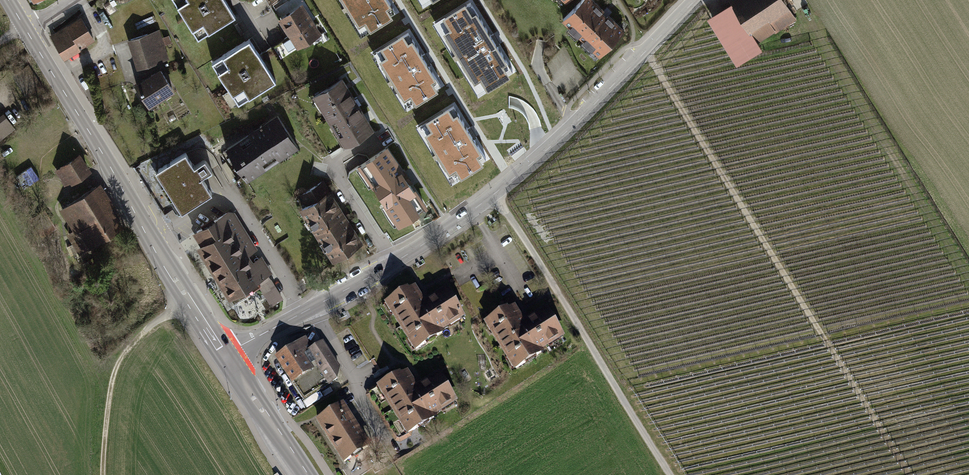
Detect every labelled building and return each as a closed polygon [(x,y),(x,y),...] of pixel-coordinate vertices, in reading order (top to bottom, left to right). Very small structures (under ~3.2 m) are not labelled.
[(223,0),(174,0),(199,40),(234,18),(223,0)] [(359,28),(365,24),(370,32),(393,19),(388,10),(392,8),(387,0),(342,0),(359,28)] [(564,23),(599,56),(623,31),(590,0),(585,0),(564,23)] [(710,18),(739,63),(761,49),(749,31),(769,18),(777,30),(793,19),(781,0),(738,0),(710,18)] [(465,3),(442,17),(449,29),(443,33),(474,83),(481,79),(488,90),(511,77),(504,65),(507,63),(476,12),(472,15),(465,3)] [(302,7),(280,21),(298,49),(320,35),(302,7)] [(94,39),(79,15),(48,34),(63,58),(94,39)] [(159,32),(129,42),(138,68),(167,58),(159,32)] [(403,33),(379,48),(385,57),(379,60),(404,101),(410,97),(415,105),(438,92),(433,83),(437,81),(412,40),(408,42),(403,33)] [(276,83),(251,42),(214,64),(239,105),(276,83)] [(160,72),(136,86),(149,108),(173,93),(160,72)] [(341,81),(314,97),(345,146),(371,130),(341,81)] [(448,108),(425,122),(431,131),(425,135),(449,175),(456,171),(461,180),(484,166),(479,157),(483,155),(458,114),(454,117),(448,108)] [(3,114),(0,117),(0,139),(14,128),(3,114)] [(276,119),(228,151),(248,180),(296,148),(276,119)] [(78,149),(52,169),(63,184),(89,168),(78,149)] [(385,149),(360,165),(398,225),(424,209),(385,149)] [(195,169),(186,155),(156,174),(182,215),(212,196),(202,180),(212,173),(205,162),(195,169)] [(321,183),(300,196),(307,206),(301,210),(334,261),(360,244),(321,183)] [(100,186),(63,209),(86,246),(120,225),(108,206),(112,204),(100,186)] [(206,248),(200,251),(231,298),(270,273),(261,260),(253,265),(247,255),(254,250),(230,214),(197,236),(206,248)] [(275,281),(262,288),(272,306),(285,300),(275,281)] [(412,287),(385,304),(416,352),(442,335),(441,333),(464,318),(448,292),(425,306),(412,287)] [(512,307),(484,324),(515,372),(542,355),(540,353),(564,338),(547,312),(524,326),(512,307)] [(304,342),(278,359),(304,400),(337,379),(339,369),(323,343),(310,351),(304,342)] [(404,371),(377,389),(408,437),(434,420),(433,417),(456,402),(440,376),(417,391),(404,371)] [(341,406),(317,421),(343,464),(368,450),(341,406)]
